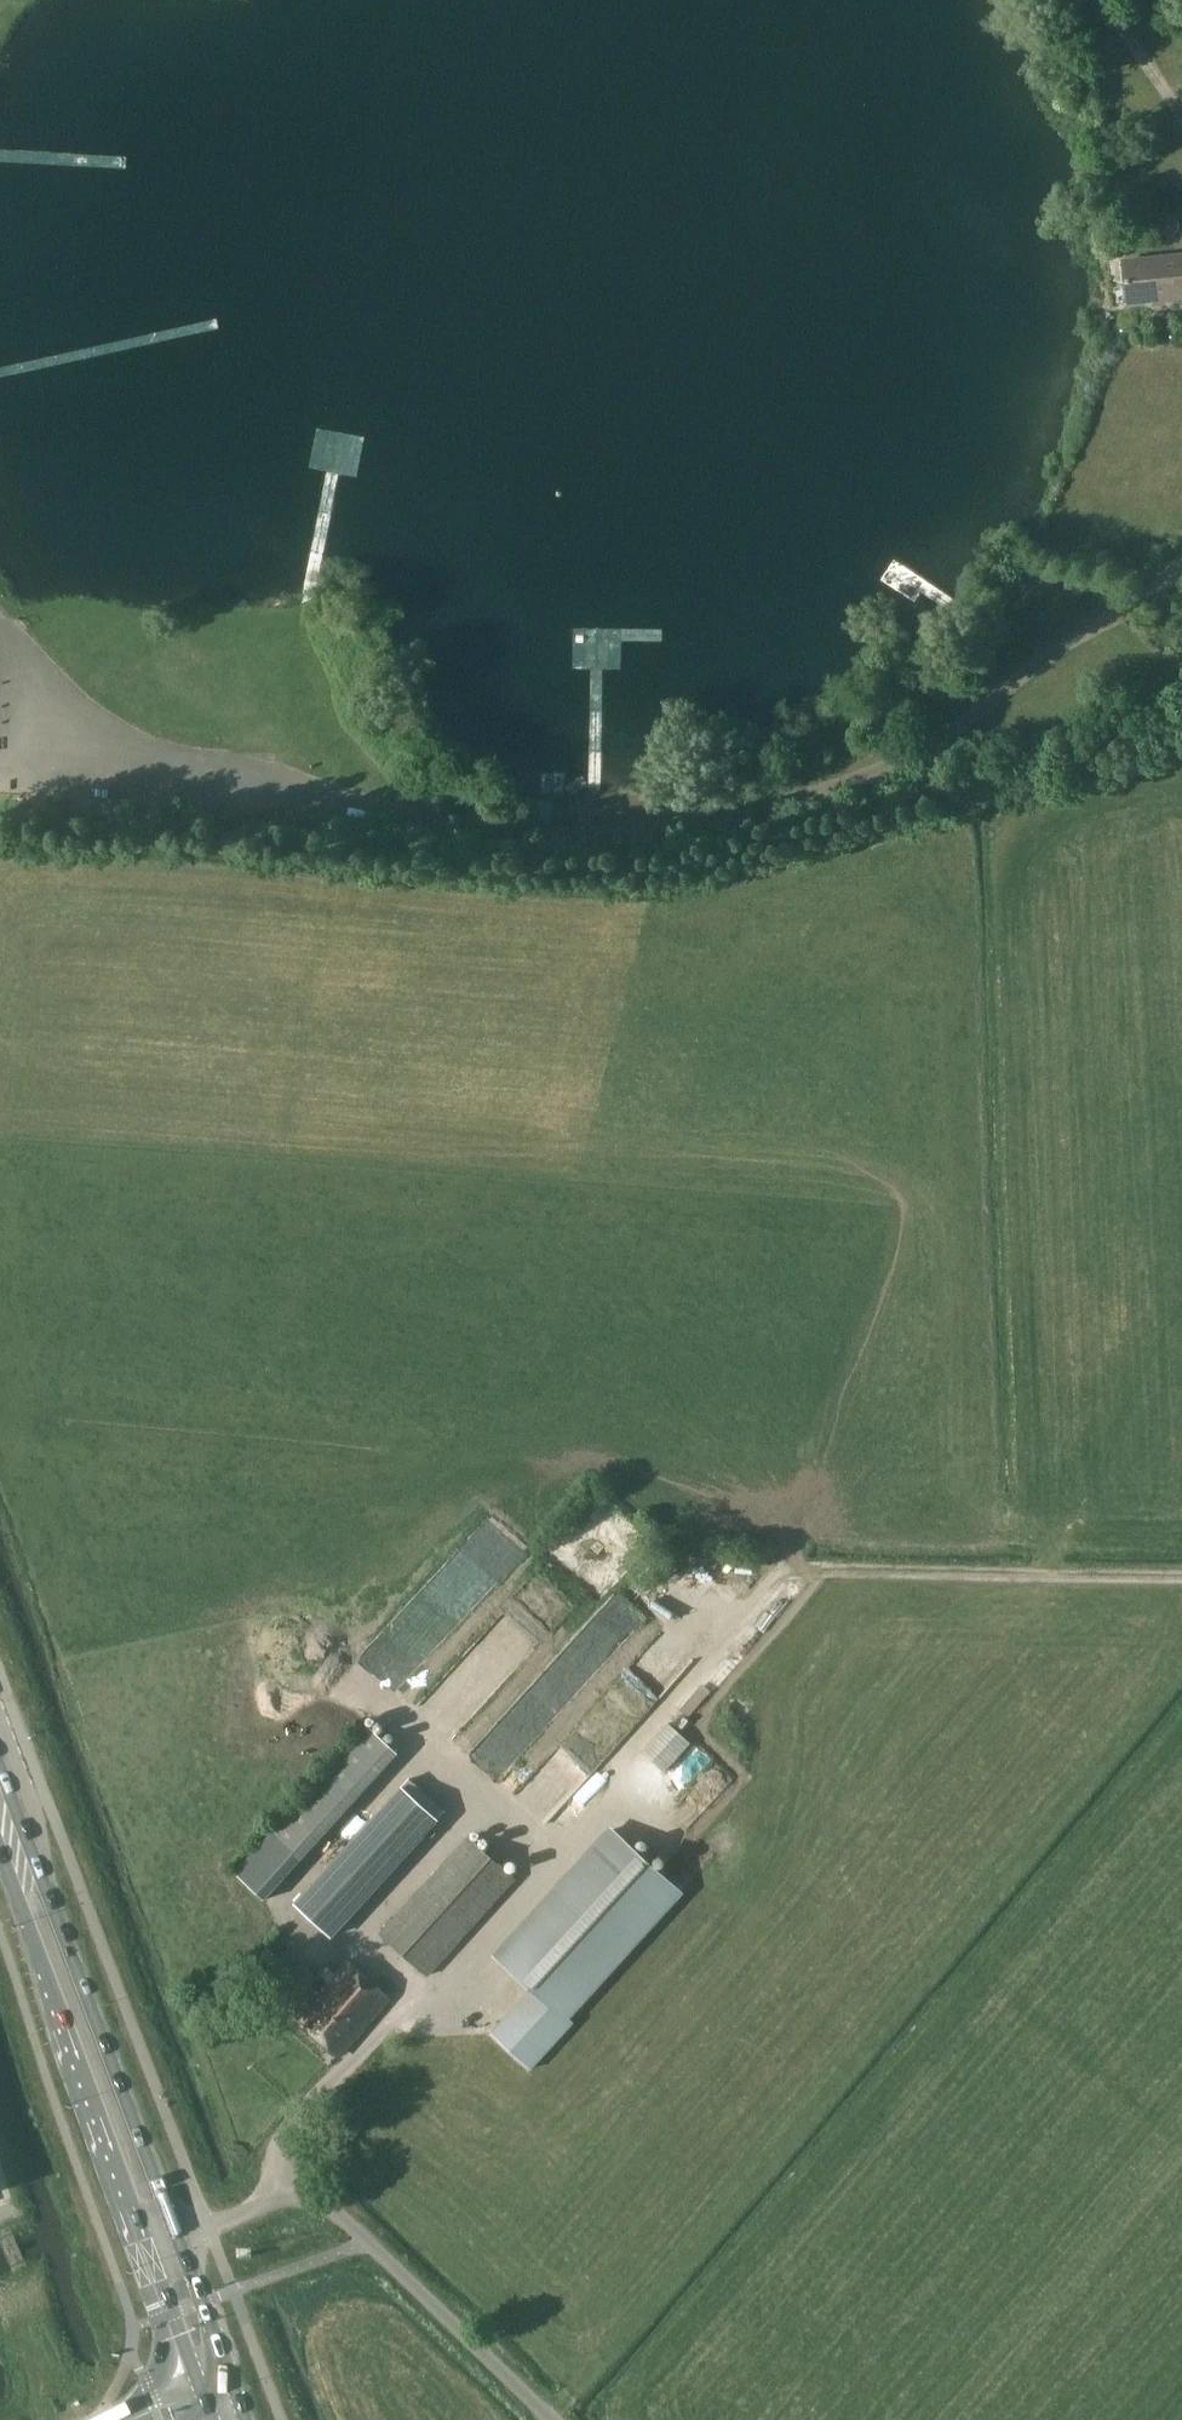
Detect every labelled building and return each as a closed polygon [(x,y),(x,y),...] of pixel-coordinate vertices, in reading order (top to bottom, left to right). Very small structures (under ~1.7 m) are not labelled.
[(1162,235),(1173,237),(1180,228),(1176,218),(1165,216),(1158,225),(1162,235)] [(1126,264),(1129,303),(1181,297),(1181,257),(1126,264)] [(587,1637),(590,1656),(605,1654),(602,1635),(587,1637)] [(637,1751),(661,1775),(692,1746),(668,1721),(637,1751)] [(398,1754),(368,1727),(235,1873),(265,1900),(398,1754)] [(712,1805),(736,1779),(718,1761),(693,1788),(712,1805)] [(409,1779),(402,1787),(438,1819),(445,1811),(409,1779)] [(411,1799),(309,1916),(337,1940),(438,1823),(411,1799)] [(496,1958),(531,1990),(491,2034),(530,2070),(571,2025),(564,2018),(679,1892),(612,1831),(496,1958)] [(380,1934),(429,1977),(515,1880),(470,1837),(380,1934)] [(293,2006),(301,1997),(311,1987),(318,1978),(302,1963),(277,1991),(293,2006)] [(301,1997),(311,2006),(299,2019),(339,2056),(390,2001),(349,1963),(320,1995),(311,1987),(301,1997)]
